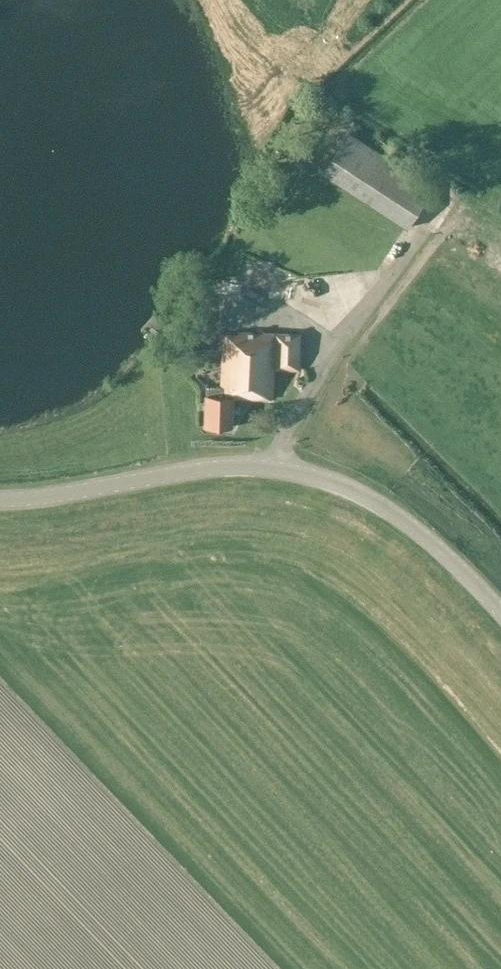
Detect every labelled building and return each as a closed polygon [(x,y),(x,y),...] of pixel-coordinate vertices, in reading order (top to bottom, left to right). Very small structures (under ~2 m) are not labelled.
[(348,132),(320,173),(407,229),(433,187),(348,132)] [(297,335),(220,335),(223,280),(192,279),(190,350),(220,351),(219,387),(205,386),(205,427),(231,427),(232,397),(272,397),(272,368),(297,368),(297,335)]
